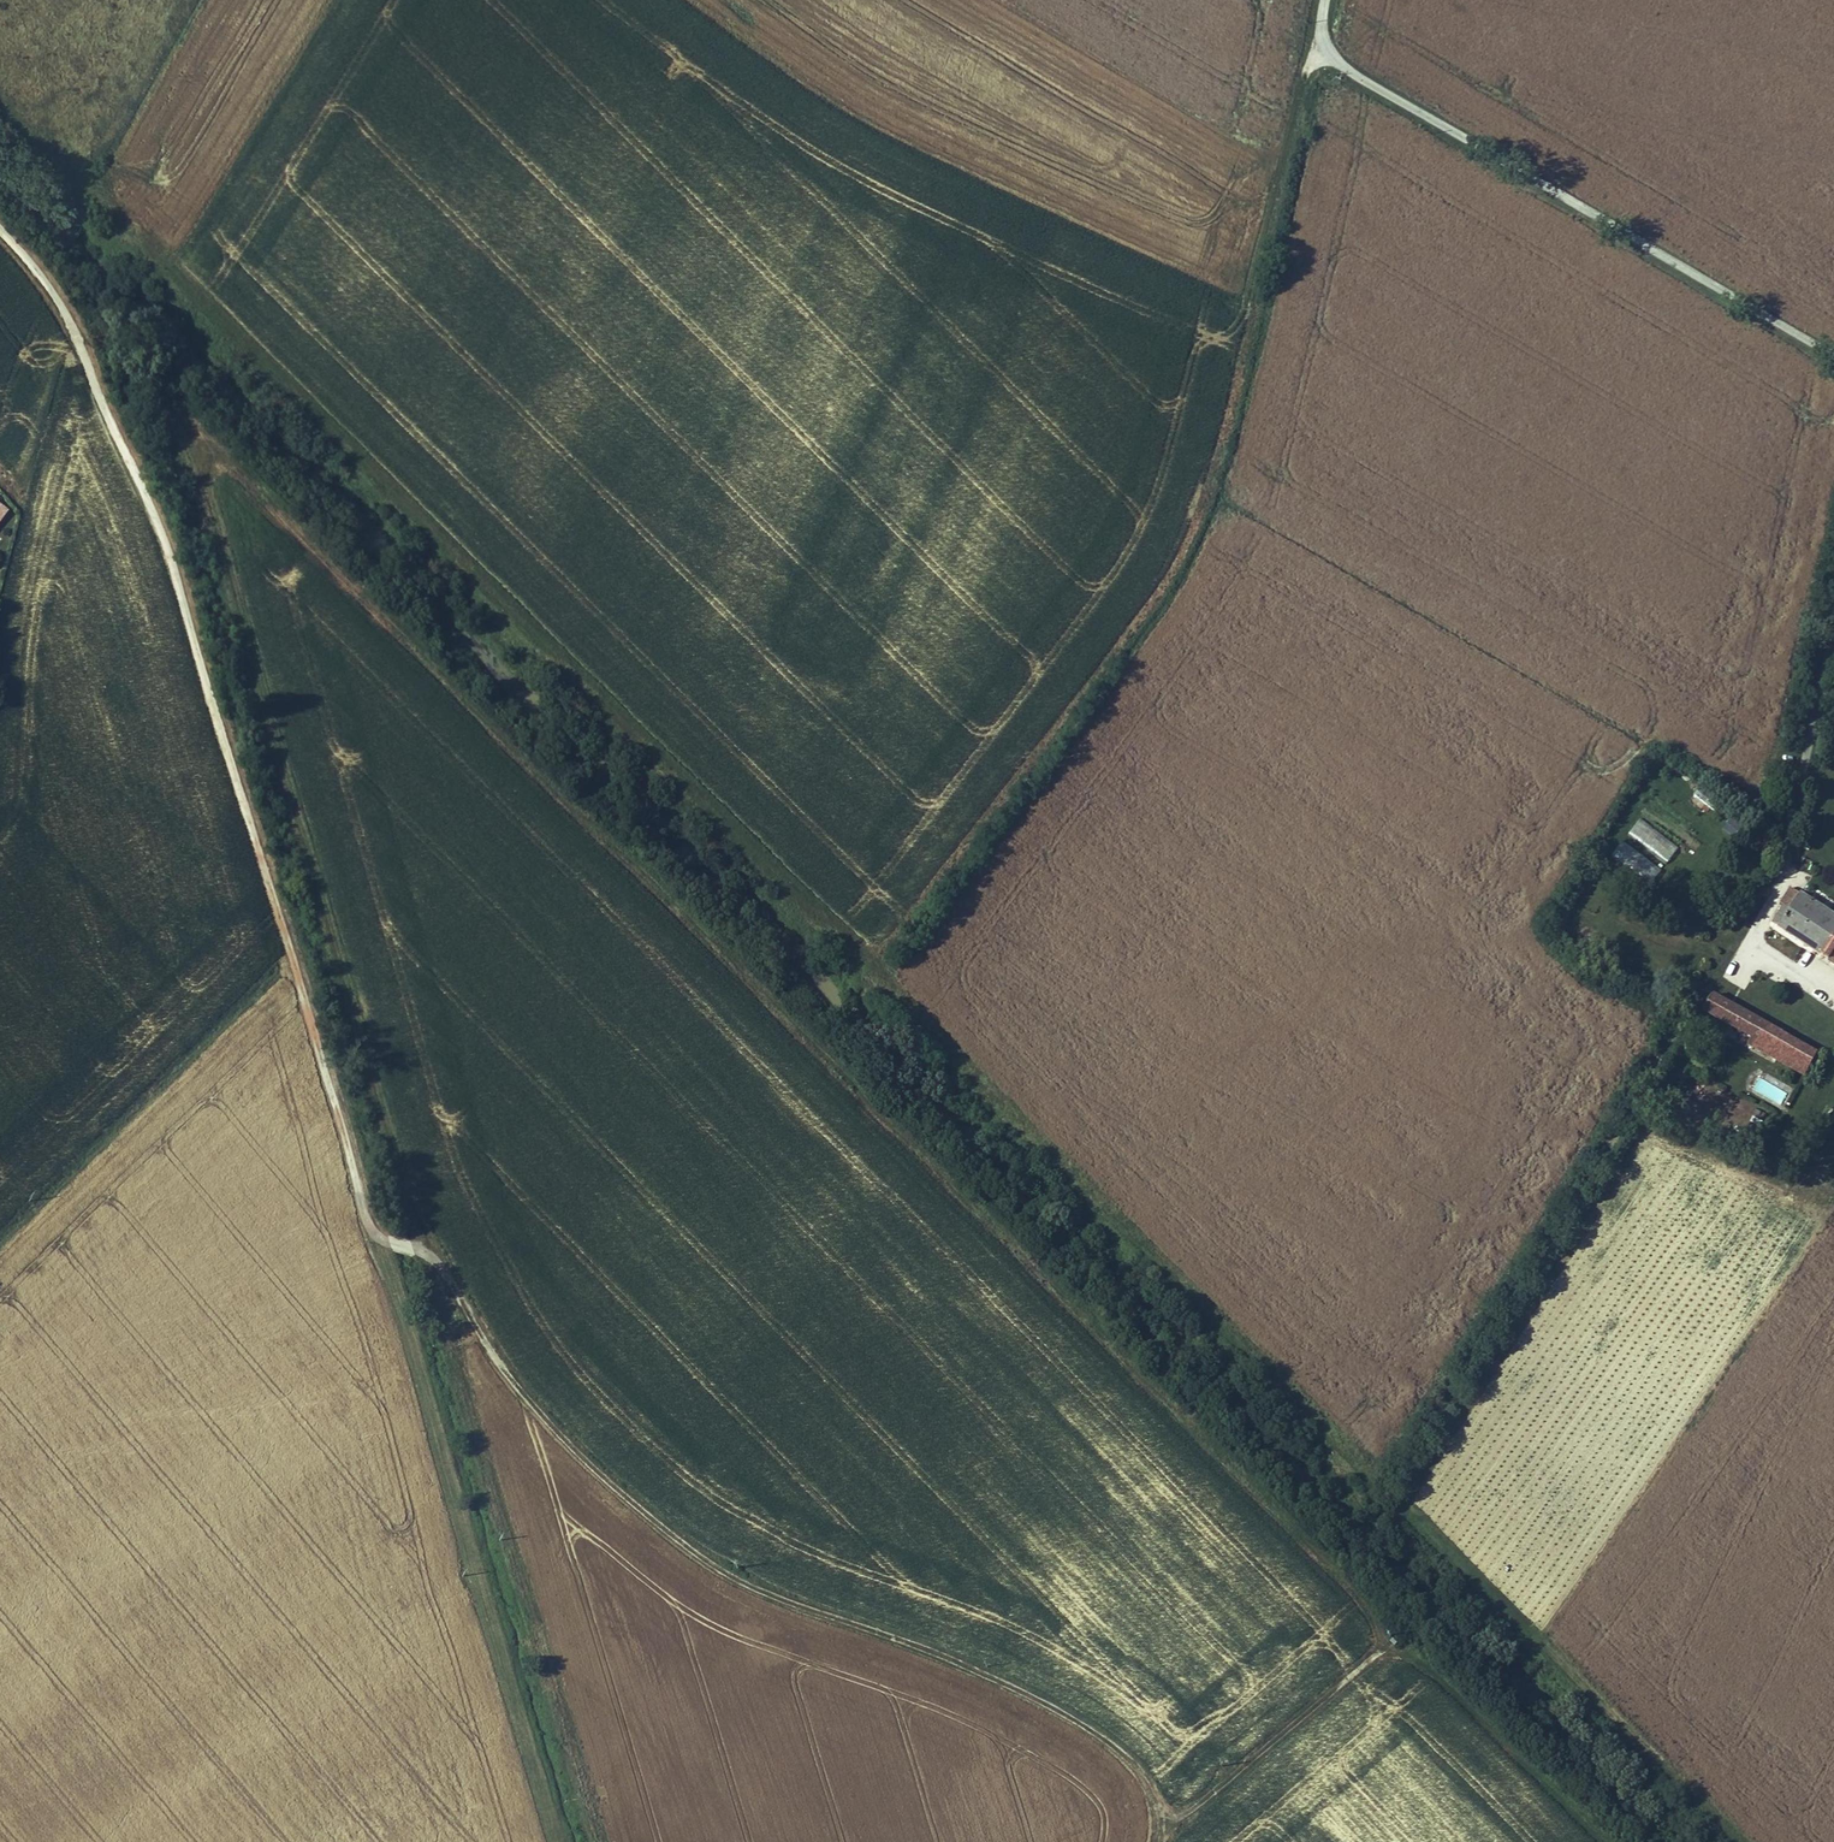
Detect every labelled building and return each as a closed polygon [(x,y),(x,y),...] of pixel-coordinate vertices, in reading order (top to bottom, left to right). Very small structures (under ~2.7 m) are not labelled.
[(0,506),(0,511),(7,517),(9,513),(0,506)] [(1733,815),(1722,829),(1734,839),(1745,826),(1733,815)] [(1795,892),(1785,906),(1792,910),(1779,931),(1833,967),(1833,917),(1795,892)] [(1795,1045),(1711,1000),(1701,1017),(1744,1040),(1742,1043),(1784,1065),(1795,1045)] [(1821,1060),(1795,1045),(1784,1065),(1807,1078),(1812,1068),(1815,1070),(1821,1060)] [(1786,1103),(1759,1085),(1752,1095),(1780,1113),(1786,1103)]
